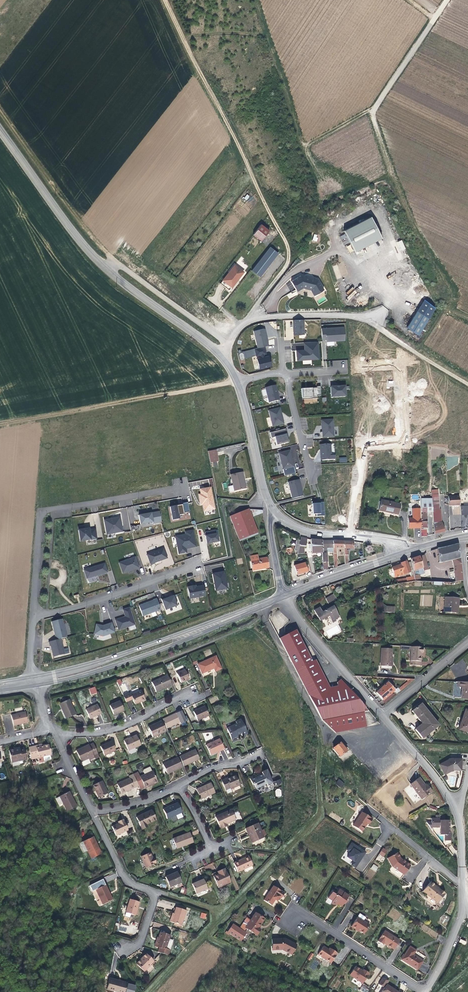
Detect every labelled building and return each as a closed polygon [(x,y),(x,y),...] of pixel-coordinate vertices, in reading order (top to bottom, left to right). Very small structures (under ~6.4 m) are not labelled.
[(372,217),(344,230),(355,251),(382,238),(372,217)] [(269,231),(261,224),(253,235),(261,241),(269,231)] [(278,253),(270,246),(252,269),(260,276),(278,253)] [(223,280),(231,287),(243,272),(234,265),(223,280)] [(308,274),(293,282),(299,291),(305,288),(314,289),(317,296),(328,290),(321,278),(308,274)] [(228,290),(231,287),(223,280),(220,284),(228,290)] [(436,307),(424,298),(405,327),(417,335),(436,307)] [(302,334),(302,319),(293,319),(293,323),(291,323),(292,334),(302,334)] [(345,326),(322,327),(322,339),(326,339),(326,341),(345,340),(345,326)] [(252,331),(255,347),(256,347),(266,344),(267,344),(265,339),(263,333),(264,333),(263,328),(252,331)] [(306,349),(299,349),(299,360),(321,359),(321,343),(306,343),(306,349)] [(271,355),(258,358),(261,370),(273,367),(271,355)] [(276,386),(266,389),(270,403),(280,401),(276,386)] [(312,397),(312,398),(317,398),(317,395),(321,394),(320,386),(316,386),(316,387),(301,388),(301,397),(312,397)] [(345,386),(340,386),(340,387),(336,388),(336,386),(331,387),(331,397),(346,396),(345,386)] [(283,423),(282,419),(280,412),(281,412),(279,407),(268,410),(272,426),(283,423)] [(319,437),(330,436),(332,436),(331,419),(329,419),(320,420),(320,425),(321,432),(318,432),(319,437)] [(276,437),(277,444),(289,442),(286,428),(270,432),(271,438),(276,437)] [(320,460),(332,459),(333,459),(333,455),(332,455),(329,455),(329,444),(318,444),(319,456),(320,456),(320,460)] [(217,459),(215,447),(207,449),(209,461),(217,459)] [(289,449),(278,452),(282,468),(293,466),(292,461),(290,454),(289,449)] [(241,472),(231,474),(234,490),(246,488),(245,483),(243,483),(241,472)] [(288,481),(292,498),(303,495),(302,490),(301,490),(300,484),(301,484),(299,478),(288,481)] [(214,487),(202,489),(203,493),(201,494),(203,505),(205,505),(206,511),(217,509),(214,487)] [(418,495),(419,528),(421,528),(425,528),(425,511),(431,511),(431,510),(431,499),(430,495),(418,495)] [(456,495),(446,496),(447,505),(457,505),(456,495)] [(398,504),(379,499),(377,509),(396,514),(398,504)] [(314,516),(322,516),(322,502),(318,502),(318,503),(314,503),(314,502),(314,501),(310,501),(310,514),(314,514),(314,516)] [(182,505),(170,507),(173,521),(179,520),(178,516),(184,515),(184,513),(190,512),(188,503),(182,504),(182,505)] [(459,507),(459,515),(467,515),(467,506),(467,504),(462,504),(462,507),(459,507)] [(240,539),(258,531),(249,508),(231,515),(240,539)] [(431,512),(431,521),(432,534),(442,532),(440,522),(440,519),(439,510),(438,510),(431,510),(431,511),(431,512)] [(153,524),(162,522),(160,512),(148,514),(148,515),(143,516),(143,515),(139,516),(141,525),(153,523),(153,524)] [(121,517),(111,519),(112,520),(104,521),(107,534),(123,532),(121,517)] [(84,526),(79,527),(80,541),(97,539),(96,529),(90,530),(89,529),(84,529),(84,526)] [(186,535),(183,536),(184,540),(177,542),(179,554),(187,553),(186,549),(196,547),(193,531),(186,532),(186,535)] [(222,533),(209,534),(211,543),(223,541),(222,533)] [(316,540),(310,538),(311,552),(322,551),(322,547),(322,540),(316,540)] [(305,541),(300,540),(298,548),(306,549),(307,544),(305,543),(305,541)] [(344,540),(333,540),(334,547),(335,567),(338,566),(337,547),(344,547),(344,540)] [(354,541),(344,540),(344,547),(345,554),(347,554),(348,554),(348,549),(347,549),(347,547),(354,548),(354,541)] [(456,544),(435,549),(437,562),(454,559),(458,558),(456,544)] [(166,549),(149,554),(153,564),(170,559),(166,549)] [(422,555),(417,557),(423,574),(424,573),(423,571),(427,569),(422,555)] [(138,557),(122,562),(126,573),(141,568),(138,557)] [(423,574),(417,557),(409,559),(410,562),(411,571),(413,581),(421,581),(419,575),(423,574)] [(267,558),(258,559),(250,560),(252,570),(268,568),(267,558)] [(399,564),(390,567),(393,577),(408,572),(409,578),(405,578),(406,582),(413,581),(411,571),(410,562),(405,564),(404,561),(399,563),(399,564)] [(107,562),(88,568),(91,578),(110,572),(107,562)] [(305,562),(294,565),(297,574),(307,571),(305,562)] [(459,564),(455,564),(452,565),(454,582),(461,581),(459,564)] [(227,589),(224,572),(213,574),(216,591),(227,589)] [(203,586),(196,588),(193,588),(193,586),(188,587),(190,599),(206,596),(203,586)] [(174,594),(161,598),(165,609),(177,604),(174,594)] [(328,603),(336,599),(333,594),(325,598),(328,603)] [(443,611),(458,612),(458,597),(444,597),(443,611)] [(161,610),(157,599),(153,600),(153,601),(139,606),(143,616),(161,610)] [(339,617),(336,610),(334,606),(333,605),(325,610),(322,611),(320,607),(314,610),(319,620),(328,615),(331,621),(333,620),(339,617)] [(123,610),(125,617),(126,618),(124,618),(124,617),(115,620),(116,622),(119,630),(135,625),(130,608),(123,610)] [(61,639),(67,637),(62,619),(52,622),(56,640),(61,639)] [(119,632),(116,622),(108,625),(99,623),(96,633),(107,636),(119,632)] [(328,637),(341,633),(338,626),(326,630),(328,637)] [(310,662),(293,630),(277,638),(294,670),(310,662)] [(56,640),(49,642),(50,646),(51,646),(53,657),(65,654),(61,639),(56,640)] [(420,653),(421,648),(409,647),(409,651),(408,665),(419,666),(419,653),(420,653)] [(378,666),(388,667),(389,658),(390,650),(380,649),(378,666)] [(216,656),(199,664),(202,673),(214,668),(215,671),(221,669),(216,656)] [(338,690),(337,686),(328,687),(314,660),(310,662),(327,692),(338,690)] [(337,686),(338,690),(327,692),(310,662),(294,670),(320,720),(350,715),(362,712),(368,711),(353,693),(346,695),(344,688),(343,683),(340,679),(336,682),(337,686)] [(181,682),(190,678),(185,669),(177,673),(181,682)] [(173,684),(168,674),(154,681),(158,691),(166,687),(173,684)] [(401,686),(403,688),(412,680),(408,679),(401,686)] [(456,682),(456,687),(460,687),(459,698),(467,699),(467,683),(456,682)] [(353,693),(343,683),(344,688),(346,695),(353,693)] [(381,700),(391,691),(385,684),(375,693),(381,700)] [(124,695),(126,701),(134,698),(136,703),(146,699),(142,690),(132,694),(131,692),(124,695)] [(66,718),(76,713),(69,698),(61,702),(64,711),(63,711),(66,718)] [(119,711),(123,709),(119,700),(110,704),(113,713),(118,710),(119,711)] [(412,710),(419,719),(422,722),(415,728),(422,737),(438,724),(433,717),(421,703),(412,710)] [(96,715),(101,712),(97,704),(86,709),(89,717),(95,714),(96,715)] [(198,720),(209,715),(205,706),(193,711),(198,720)] [(460,721),(457,729),(467,733),(467,730),(467,712),(463,710),(460,721)] [(164,720),(168,727),(181,722),(182,723),(187,721),(182,711),(172,715),(172,716),(164,720)] [(11,726),(25,723),(22,712),(8,715),(11,726)] [(365,727),(362,712),(350,715),(320,720),(334,733),(365,727)] [(242,736),(248,733),(241,719),(235,721),(236,723),(226,728),(232,739),(238,736),(237,735),(241,733),(242,736)] [(166,730),(161,720),(155,723),(156,724),(148,728),(152,736),(166,730)] [(128,750),(141,744),(137,734),(124,740),(128,750)] [(211,755),(224,749),(220,739),(207,745),(211,755)] [(104,754),(115,750),(111,741),(100,745),(104,754)] [(98,753),(93,742),(89,744),(89,743),(82,747),(82,749),(77,752),(83,766),(91,762),(90,759),(95,757),(94,756),(98,753)] [(345,751),(346,750),(340,742),(338,743),(345,751)] [(338,756),(345,751),(338,743),(331,749),(337,756),(338,756)] [(40,745),(25,748),(28,760),(36,758),(36,759),(37,759),(37,764),(42,763),(42,761),(49,759),(48,755),(49,755),(47,745),(40,747),(40,745)] [(13,752),(12,749),(7,751),(11,766),(17,764),(16,761),(24,759),(22,749),(18,750),(13,752)] [(180,756),(184,765),(200,758),(196,749),(180,756)] [(175,771),(183,767),(178,757),(164,763),(167,772),(174,769),(175,771)] [(452,769),(460,769),(460,758),(450,758),(439,763),(444,773),(452,769)] [(142,770),(144,774),(140,776),(145,786),(145,787),(148,786),(147,784),(157,780),(153,770),(152,770),(150,766),(144,768),(142,769),(142,770)] [(275,786),(267,769),(262,771),(263,774),(256,777),(255,774),(250,776),(253,784),(255,783),(257,787),(267,783),(270,788),(275,786)] [(134,774),(139,785),(140,788),(145,786),(140,776),(138,772),(134,774)] [(134,774),(134,773),(130,775),(130,777),(117,783),(121,793),(139,785),(134,774)] [(231,789),(240,785),(236,776),(227,780),(227,778),(222,780),(227,789),(231,787),(231,789)] [(427,787),(425,785),(419,777),(411,783),(422,798),(432,791),(429,786),(427,787)] [(99,798),(108,794),(102,780),(93,785),(99,798)] [(202,798),(211,794),(207,784),(197,788),(202,798)] [(404,790),(409,797),(416,791),(410,785),(404,790)] [(71,798),(67,792),(55,797),(59,805),(63,803),(67,811),(76,806),(72,798),(71,798)] [(167,817),(181,811),(177,802),(163,808),(167,817)] [(226,823),(236,819),(232,807),(217,814),(222,827),(227,825),(226,823)] [(146,824),(156,820),(151,810),(136,817),(142,829),(147,827),(146,824)] [(353,823),(361,830),(367,823),(369,824),(372,819),(363,811),(353,823)] [(429,821),(424,821),(428,827),(435,827),(435,826),(438,826),(438,825),(440,826),(439,826),(439,834),(443,835),(443,842),(440,842),(443,847),(450,845),(449,844),(450,834),(448,834),(448,830),(449,820),(439,820),(439,818),(438,818),(438,814),(434,814),(434,818),(430,818),(429,821)] [(117,835),(128,830),(123,819),(118,822),(119,824),(112,826),(117,835)] [(253,842),(263,837),(257,823),(246,828),(249,836),(250,835),(253,842)] [(428,827),(440,842),(443,842),(443,835),(439,834),(439,826),(440,826),(438,825),(438,826),(435,826),(435,827),(428,827)] [(179,846),(180,849),(191,844),(187,834),(170,841),(173,849),(179,846)] [(96,845),(92,837),(84,841),(92,858),(102,853),(98,844),(96,845)] [(367,852),(352,842),(346,850),(350,852),(347,857),(354,862),(352,865),(356,868),(367,852)] [(144,869),(155,864),(153,858),(151,859),(149,853),(139,857),(144,869)] [(393,866),(404,874),(410,865),(401,859),(398,853),(388,858),(393,866)] [(235,874),(249,867),(246,859),(231,865),(235,874)] [(370,869),(375,872),(378,867),(373,864),(370,869)] [(401,879),(404,874),(393,866),(390,871),(401,879)] [(220,886),(221,887),(229,883),(224,872),(223,873),(222,870),(218,872),(219,875),(216,876),(211,878),(216,888),(220,886)] [(170,886),(181,882),(177,872),(166,877),(170,886)] [(196,892),(207,887),(203,877),(192,882),(196,892)] [(107,902),(109,901),(107,894),(109,893),(105,885),(104,885),(102,880),(90,884),(92,890),(96,889),(101,904),(107,902)] [(423,892),(438,903),(445,893),(440,889),(439,890),(435,887),(436,886),(431,882),(423,892)] [(264,899),(271,905),(276,898),(278,899),(279,897),(281,898),(285,892),(274,885),(264,899)] [(337,903),(341,907),(343,903),(345,904),(347,901),(346,900),(348,895),(340,889),(338,892),(333,889),(328,897),(332,900),(331,903),(333,905),(334,904),(336,906),(337,903)] [(135,914),(139,901),(130,898),(125,915),(130,916),(131,913),(135,914)] [(160,898),(157,905),(172,911),(175,903),(160,898)] [(173,913),(171,921),(182,925),(186,910),(175,906),(173,913)] [(252,920),(247,927),(257,934),(261,929),(259,928),(265,918),(257,912),(254,918),(252,920)] [(359,913),(357,916),(350,926),(356,930),(357,928),(363,932),(369,925),(363,921),(366,917),(359,913)] [(244,931),(247,927),(252,920),(247,917),(240,928),(234,923),(228,931),(231,933),(241,940),(247,932),(244,931)] [(118,931),(126,933),(127,926),(120,924),(118,931)] [(386,944),(393,948),(399,938),(384,929),(377,940),(381,943),(383,941),(386,942),(386,944)] [(158,950),(168,954),(172,941),(173,940),(172,939),(172,938),(169,937),(170,934),(161,931),(159,937),(156,945),(160,946),(158,950)] [(284,949),(292,954),(297,944),(286,938),(273,939),(273,950),(284,949)] [(331,950),(329,949),(324,946),(319,954),(332,962),(339,952),(332,947),(331,950)] [(402,959),(413,966),(418,958),(413,954),(415,950),(410,946),(402,959)] [(145,971),(154,961),(146,953),(137,962),(145,971)] [(350,974),(363,983),(370,972),(365,969),(363,971),(356,965),(350,974)] [(118,991),(126,991),(128,984),(119,981),(120,980),(110,977),(107,988),(118,991)] [(386,983),(380,991),(400,991),(386,983)]
